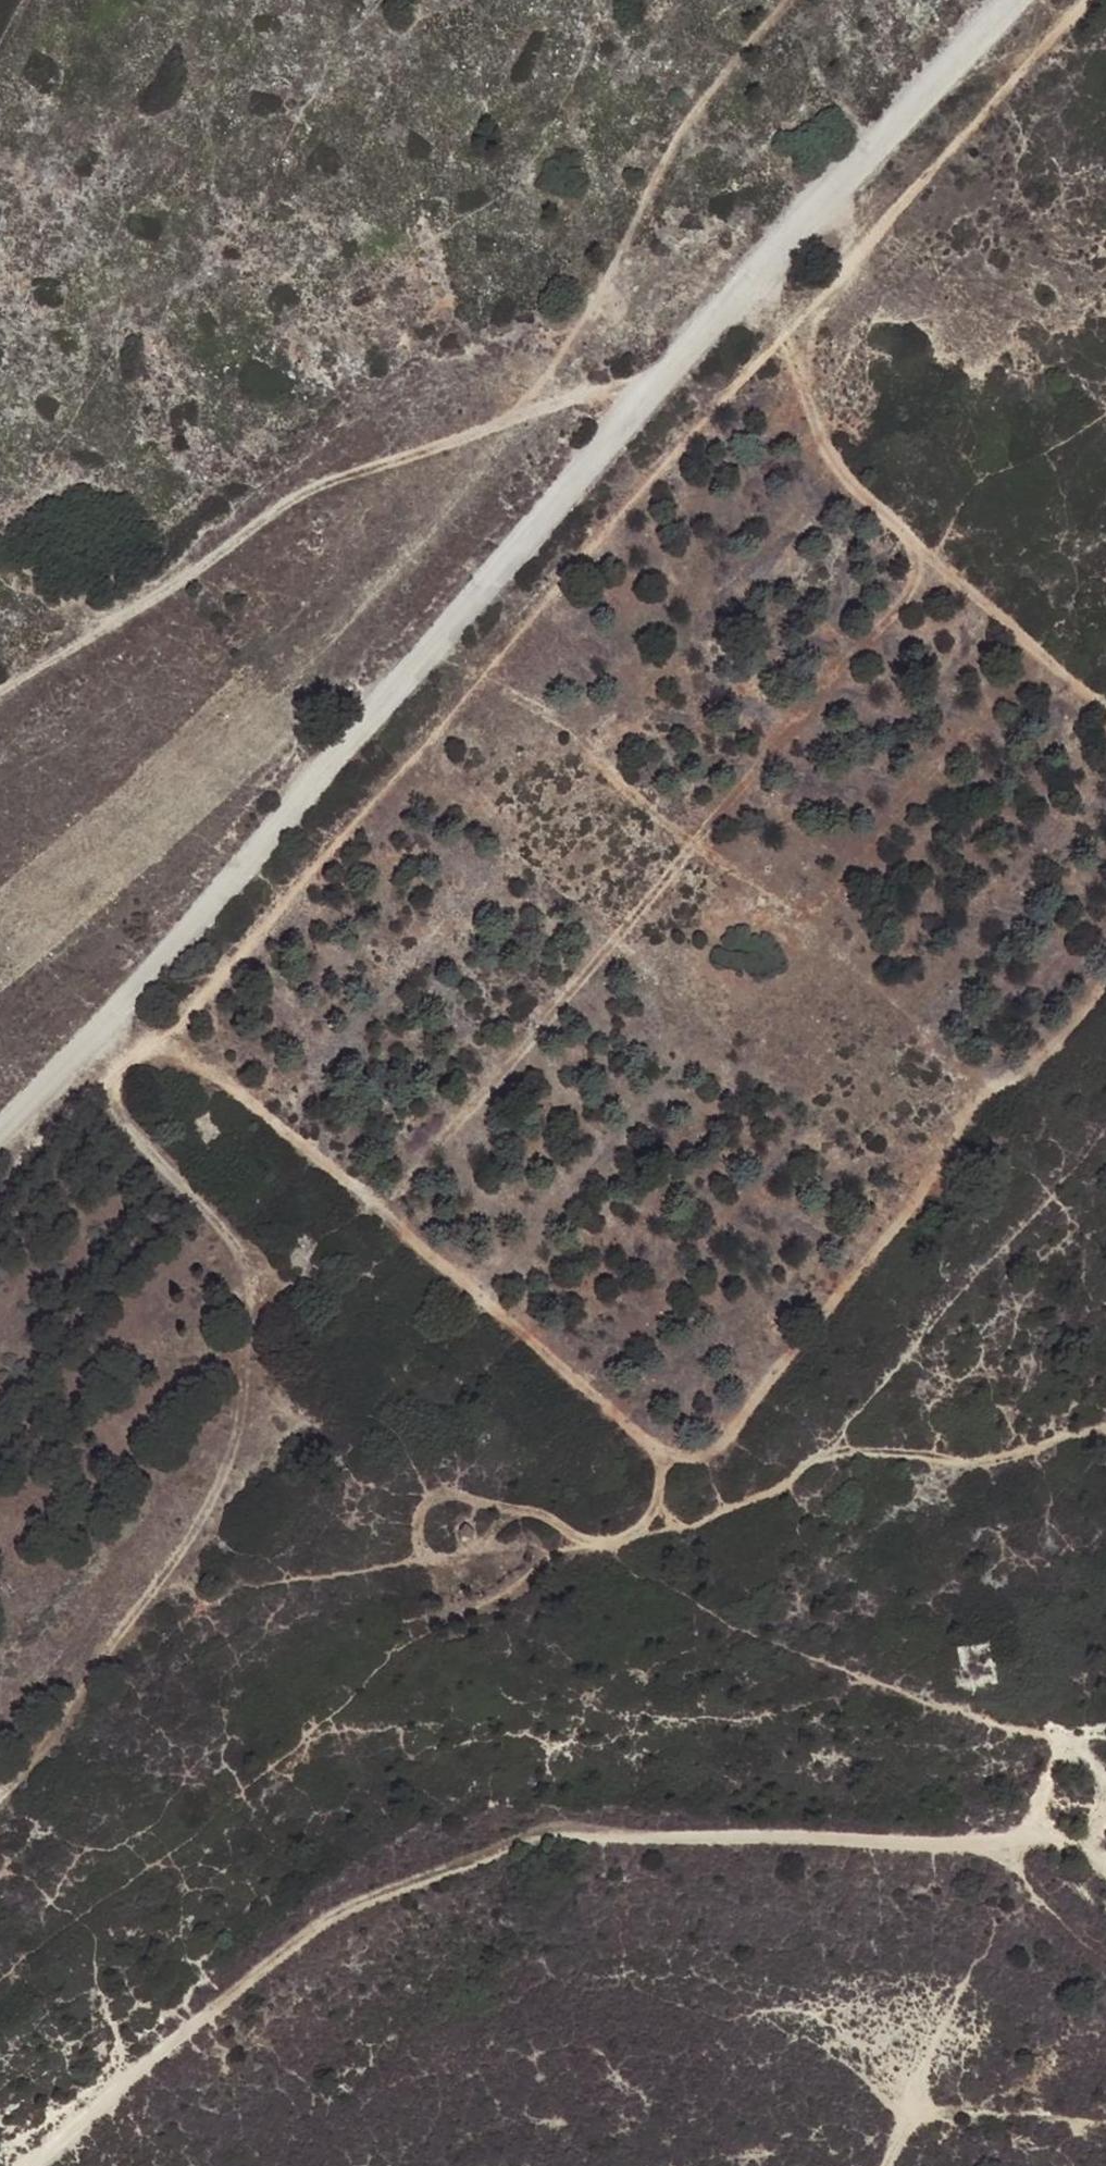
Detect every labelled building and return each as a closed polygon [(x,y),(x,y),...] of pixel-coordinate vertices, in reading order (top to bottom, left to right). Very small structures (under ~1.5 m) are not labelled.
[(952,1642),(953,1668),(985,1667),(984,1640),(952,1642)]
